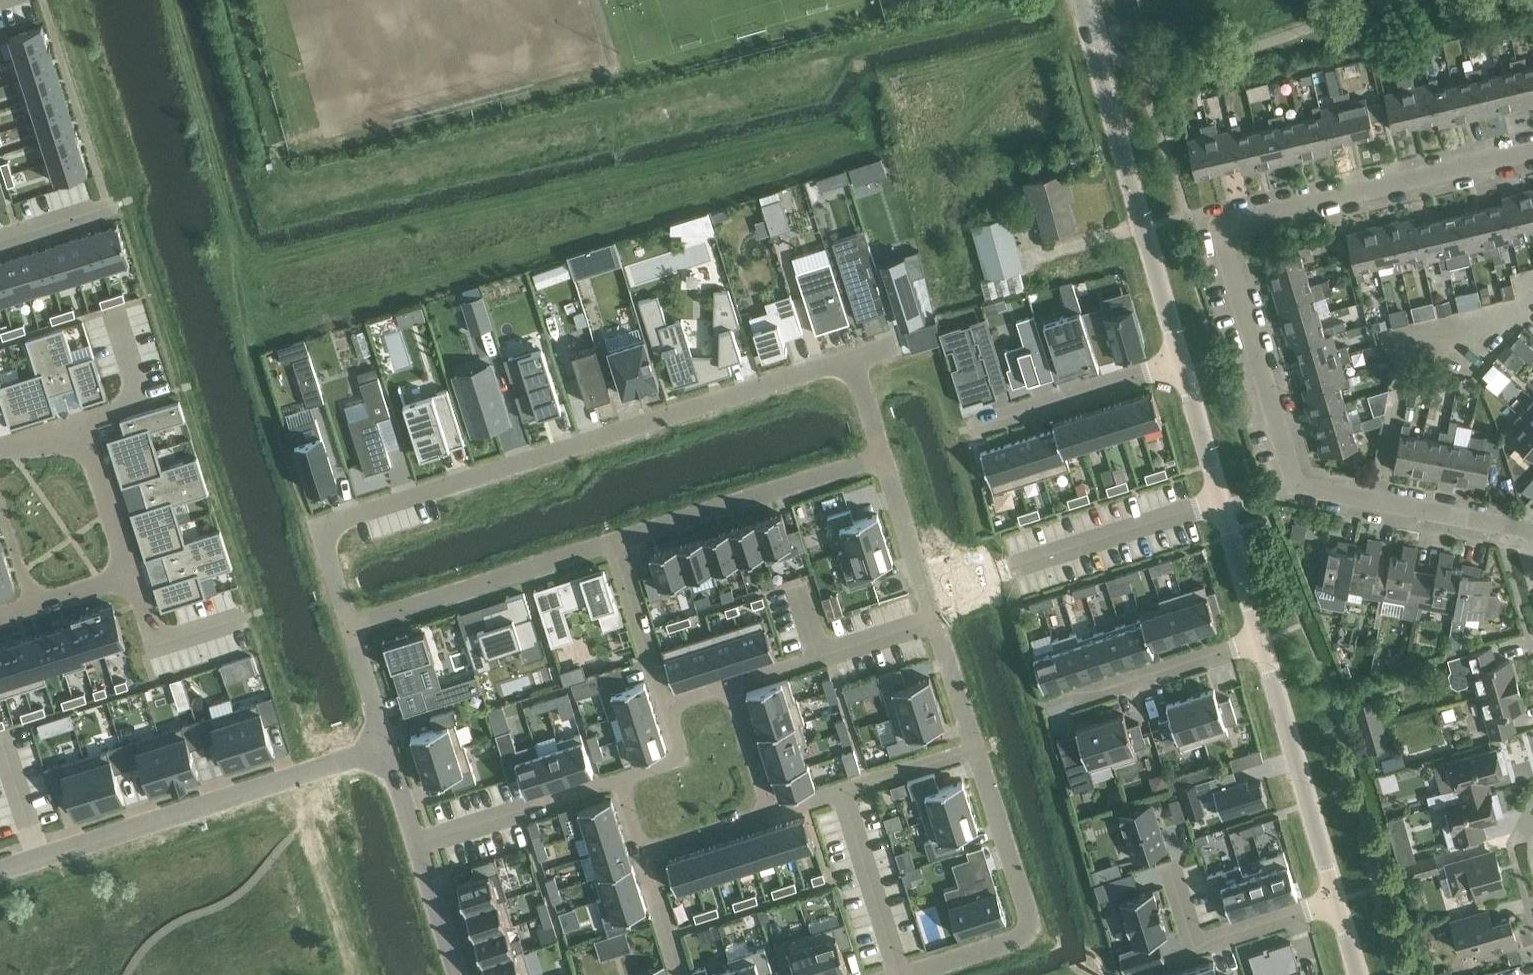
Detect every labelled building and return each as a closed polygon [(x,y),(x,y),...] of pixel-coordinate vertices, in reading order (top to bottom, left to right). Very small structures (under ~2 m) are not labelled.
[(1519,22),(1521,30),(1532,27),(1532,24),(1532,19),(1519,22)] [(1509,25),(1497,28),(1499,38),(1511,35),(1509,25)] [(41,26),(9,36),(16,57),(48,47),(41,26)] [(48,47),(16,57),(23,78),(55,68),(48,47)] [(1387,54),(1378,57),(1379,64),(1389,62),(1387,54)] [(1479,57),(1471,59),(1473,68),(1482,66),(1479,57)] [(1517,59),(1528,105),(1532,104),(1532,66),(1527,67),(1525,57),(1517,59)] [(1468,82),(1453,85),(1461,120),(1484,115),(1473,69),(1473,68),(1471,59),(1470,58),(1463,60),(1468,82)] [(1506,110),(1528,105),(1517,59),(1509,61),(1511,71),(1497,74),(1506,110)] [(1439,126),(1461,120),(1453,85),(1440,88),(1434,63),(1425,65),(1429,84),(1437,119),(1439,126)] [(1324,69),(1328,82),(1337,79),(1334,67),(1324,69)] [(55,68),(23,78),(29,98),(61,88),(55,68)] [(1480,68),(1473,69),(1484,115),(1506,110),(1497,74),(1483,78),(1480,68)] [(1310,74),(1300,76),(1301,84),(1312,81),(1310,74)] [(1415,124),(1437,119),(1429,84),(1415,87),(1412,76),(1404,78),(1415,124)] [(1415,124),(1404,78),(1397,80),(1399,91),(1385,94),(1393,129),(1415,124)] [(1271,81),(1269,85),(1270,90),(1274,92),(1279,91),(1281,87),(1280,83),(1276,80),(1271,81)] [(1261,97),(1271,94),(1268,82),(1258,84),(1261,97)] [(1342,93),(1352,139),(1374,134),(1366,97),(1351,101),(1347,82),(1340,84),(1342,93)] [(61,88),(29,98),(36,119),(68,109),(61,88)] [(1200,91),(1192,93),(1195,105),(1203,103),(1200,91)] [(1330,144),(1352,139),(1342,93),(1333,95),(1335,105),(1322,108),(1330,144)] [(1287,162),(1309,156),(1301,120),(1285,123),(1280,101),(1273,102),(1287,162)] [(1270,127),(1256,131),(1264,167),(1287,162),(1273,102),(1272,103),(1275,115),(1268,116),(1270,127)] [(1313,117),(1301,120),(1309,156),(1332,151),(1330,144),(1322,108),(1320,109),(1319,104),(1311,106),(1313,117)] [(68,109),(36,119),(42,140),(76,129),(74,129),(68,109)] [(1213,123),(1207,124),(1218,171),(1240,165),(1232,130),(1216,134),(1213,123)] [(1196,176),(1218,171),(1207,124),(1199,126),(1201,136),(1187,140),(1196,176)] [(1232,130),(1240,165),(1242,172),(1264,167),(1256,131),(1240,134),(1238,124),(1231,126),(1232,130)] [(76,129),(42,140),(49,161),(81,150),(75,130),(76,130),(76,129)] [(81,150),(49,161),(56,182),(88,172),(81,150)] [(8,161),(0,163),(4,175),(12,172),(8,161)] [(845,171),(834,174),(838,185),(848,181),(845,171)] [(12,172),(4,175),(8,186),(15,184),(12,172)] [(1044,234),(1055,231),(1074,226),(1065,189),(1069,188),(1065,172),(1024,184),(1030,205),(1036,204),(1044,234)] [(1524,192),(1532,228),(1532,190),(1524,192)] [(1520,231),(1532,228),(1524,192),(1502,197),(1504,204),(1512,240),(1514,240),(1515,243),(1522,242),(1520,231)] [(781,198),(762,204),(766,218),(771,233),(771,234),(779,232),(790,228),(781,198)] [(1504,204),(1482,209),(1493,256),(1494,262),(1503,260),(1499,243),(1512,240),(1504,204)] [(1486,257),(1493,256),(1482,209),(1460,214),(1468,250),(1483,247),(1486,257)] [(698,214),(697,230),(714,231),(708,211),(698,214)] [(720,212),(713,214),(715,221),(722,218),(720,212)] [(1010,214),(971,224),(985,278),(981,279),(985,296),(1023,287),(1019,270),(1023,269),(1010,214)] [(1460,214),(1438,220),(1449,267),(1457,265),(1471,262),(1468,250),(1460,214)] [(1414,218),(1391,223),(1400,259),(1414,255),(1417,266),(1424,264),(1424,261),(1416,225),(1414,218)] [(1449,267),(1438,220),(1416,225),(1424,261),(1439,257),(1442,269),(1439,269),(1441,278),(1450,276),(1448,267),(1449,267)] [(1402,269),(1400,259),(1391,223),(1369,228),(1377,263),(1392,260),(1394,271),(1402,269)] [(117,225),(91,233),(104,273),(130,265),(117,225)] [(1377,263),(1369,228),(1347,234),(1357,280),(1365,278),(1363,267),(1377,263)] [(91,233),(66,241),(79,281),(104,273),(91,233)] [(614,240),(567,256),(569,261),(573,275),(620,260),(614,240)] [(66,241),(42,249),(54,289),(79,281),(66,241)] [(869,244),(837,255),(839,264),(857,320),(890,309),(869,244)] [(1263,258),(1270,280),(1306,269),(1302,256),(1312,253),(1309,244),(1263,258)] [(42,249),(17,257),(30,297),(54,289),(42,249)] [(917,250),(880,262),(895,310),(900,327),(901,327),(909,324),(926,319),(912,278),(924,274),(917,250)] [(0,262),(0,289),(5,305),(30,297),(17,257),(0,262)] [(815,333),(849,322),(830,260),(796,271),(815,333)] [(569,261),(533,273),(539,286),(573,275),(569,261)] [(1310,284),(1306,269),(1270,280),(1277,302),(1322,289),(1319,281),(1310,284)] [(1071,283),(1060,286),(1063,294),(1073,291),(1071,283)] [(612,289),(608,290),(613,306),(632,299),(627,284),(612,289)] [(1488,284),(1480,286),(1483,301),(1491,299),(1488,284)] [(657,294),(638,300),(655,353),(662,350),(663,352),(664,352),(674,385),(684,382),(685,387),(706,380),(705,376),(716,372),(715,372),(722,370),(722,372),(723,375),(731,372),(728,362),(728,360),(741,356),(732,328),(740,326),(728,289),(722,289),(714,289),(713,311),(713,355),(692,355),(689,345),(689,344),(686,333),(685,333),(681,319),(667,324),(657,294)] [(1277,302),(1283,324),(1320,314),(1316,300),(1324,298),(1322,289),(1277,302)] [(123,292),(111,296),(114,304),(125,300),(123,292)] [(1463,293),(1455,295),(1459,310),(1467,308),(1463,293)] [(768,311),(750,317),(763,358),(787,350),(783,339),(802,333),(790,294),(765,302),(768,311)] [(111,296),(100,299),(102,307),(114,304),(111,296)] [(466,301),(463,302),(472,332),(491,326),(482,296),(474,298),(466,301)] [(559,303),(561,312),(580,308),(578,299),(559,303)] [(1449,299),(1436,303),(1439,316),(1453,312),(1449,299)] [(995,301),(984,305),(987,314),(999,311),(995,301)] [(1145,344),(1133,302),(1089,314),(1096,340),(1110,336),(1116,357),(1144,349),(1143,345),(1145,344)] [(1420,319),(1432,316),(1429,302),(1417,305),(1420,319)] [(421,306),(413,308),(417,322),(425,319),(421,306)] [(1405,307),(1389,311),(1392,325),(1408,321),(1405,307)] [(73,308),(62,312),(64,319),(75,316),(73,308)] [(574,313),(578,326),(587,323),(583,310),(574,313)] [(1044,322),(1043,322),(1054,356),(1059,372),(1076,366),(1078,370),(1088,367),(1089,370),(1099,367),(1080,310),(1060,317),(1044,322)] [(62,312),(50,315),(52,323),(64,319),(62,312)] [(1324,326),(1320,314),(1283,324),(1290,347),(1296,345),(1330,335),(1330,334),(1335,333),(1333,324),(1324,326)] [(1024,343),(1005,349),(1008,360),(1010,367),(1009,367),(1007,368),(1013,386),(1016,385),(1028,381),(1037,378),(1036,373),(1035,372),(1037,372),(1039,371),(1036,363),(1035,360),(1040,358),(1044,357),(1046,357),(1046,358),(1048,358),(1034,315),(1016,320),(1024,343)] [(1386,319),(1375,321),(1376,329),(1387,326),(1386,319)] [(934,322),(924,325),(930,346),(941,342),(934,322)] [(1344,323),(1334,325),(1336,333),(1346,330),(1344,323)] [(23,324),(12,327),(14,335),(26,331),(23,324)] [(961,325),(939,332),(945,351),(953,349),(953,350),(958,366),(951,368),(963,404),(978,400),(982,398),(983,402),(997,397),(995,391),(992,380),(990,380),(988,375),(990,375),(983,354),(980,355),(978,351),(981,350),(978,339),(976,340),(971,324),(961,327),(961,325)] [(12,327),(0,331),(3,339),(14,335),(12,327)] [(63,327),(45,333),(64,391),(77,387),(82,404),(106,396),(93,355),(92,355),(74,361),(63,327)] [(657,375),(642,330),(605,342),(619,386),(657,375)] [(36,373),(20,378),(33,420),(56,412),(50,395),(64,391),(45,333),(26,339),(36,373)] [(991,335),(983,338),(989,358),(998,355),(991,335)] [(1330,335),(1296,345),(1303,366),(1349,352),(1347,345),(1334,349),(1330,335)] [(305,339),(291,344),(296,359),(309,355),(305,339)] [(1520,339),(1512,348),(1518,354),(1521,357),(1529,347),(1520,339)] [(1509,365),(1518,354),(1512,348),(1507,344),(1497,356),(1509,365)] [(512,356),(504,359),(511,380),(525,375),(530,390),(515,395),(523,419),(524,419),(524,418),(525,418),(527,417),(528,419),(540,415),(561,409),(561,407),(550,372),(549,372),(548,372),(544,363),(547,362),(543,352),(542,347),(537,349),(512,357),(512,356)] [(596,347),(572,354),(588,404),(611,396),(596,347)] [(1303,366),(1309,387),(1344,377),(1340,363),(1351,360),(1349,352),(1303,366)] [(296,359),(293,360),(307,406),(324,401),(309,355),(296,359)] [(1377,359),(1365,362),(1367,370),(1379,366),(1377,359)] [(1495,381),(1504,370),(1494,361),(1482,375),(1488,380),(1485,383),(1487,385),(1490,387),(1495,381)] [(474,382),(458,387),(473,433),(493,426),(509,421),(508,417),(491,364),(471,371),(474,382)] [(370,413),(349,420),(365,473),(391,465),(377,419),(390,415),(378,377),(375,367),(357,373),(360,382),(370,413)] [(1436,373),(1433,385),(1441,386),(1446,382),(1448,375),(1436,373)] [(1355,374),(1347,377),(1349,385),(1358,382),(1355,374)] [(1344,377),(1309,387),(1302,389),(1309,412),(1345,401),(1341,387),(1349,385),(1347,377),(1344,377)] [(4,410),(10,427),(33,420),(20,378),(2,384),(0,378),(0,411),(4,410)] [(447,389),(404,403),(421,457),(450,447),(448,441),(461,437),(463,443),(464,443),(447,389)] [(1389,389),(1368,395),(1371,404),(1378,402),(1385,408),(1389,389)] [(1132,398),(1142,429),(1162,422),(1152,391),(1132,398)] [(1112,404),(1122,435),(1142,429),(1132,398),(1112,404)] [(1309,412),(1315,433),(1351,422),(1348,410),(1357,407),(1355,398),(1345,401),(1309,412)] [(124,433),(107,439),(115,462),(156,449),(150,431),(185,420),(179,400),(176,401),(156,407),(120,419),(124,433)] [(1093,410),(1103,441),(1122,435),(1112,404),(1093,410)] [(1532,415),(1526,409),(1520,416),(1532,427),(1532,414),(1532,415)] [(1093,410),(1073,417),(1083,447),(1103,441),(1093,410)] [(1375,416),(1366,419),(1368,428),(1378,425),(1375,416)] [(1423,438),(1416,474),(1439,478),(1447,434),(1450,418),(1440,416),(1437,432),(1438,432),(1437,440),(1423,438)] [(1520,416),(1516,420),(1523,426),(1511,439),(1532,458),(1532,427),(1520,416)] [(1053,423),(1055,429),(1063,454),(1065,453),(1083,447),(1073,417),(1053,423)] [(316,418),(290,426),(310,491),(336,483),(316,418)] [(1361,419),(1351,422),(1315,433),(1322,456),(1358,445),(1353,431),(1364,428),(1361,419)] [(1393,470),(1416,474),(1423,438),(1409,435),(1410,426),(1402,424),(1393,470)] [(1063,454),(1055,429),(1030,437),(1043,477),(1070,468),(1065,453),(1063,454)] [(1439,478),(1462,483),(1468,447),(1453,444),(1455,435),(1447,434),(1439,478)] [(1018,485),(1043,477),(1030,437),(1005,444),(1018,485)] [(1483,450),(1468,447),(1462,483),(1484,487),(1490,456),(1492,446),(1493,442),(1485,441),(1483,450)] [(993,493),(1018,485),(1005,444),(980,452),(993,493)] [(1492,446),(1490,456),(1497,457),(1499,447),(1492,446)] [(156,449),(115,462),(122,486),(139,480),(144,493),(203,474),(197,456),(162,467),(156,449)] [(1165,468),(1155,472),(1157,480),(1167,476),(1165,468)] [(1112,469),(1101,473),(1106,487),(1116,484),(1116,483),(1114,475),(1112,469)] [(1157,480),(1155,472),(1144,475),(1147,483),(1157,480)] [(144,508),(130,512),(138,535),(179,522),(173,504),(208,493),(203,474),(144,493),(148,506),(144,508)] [(1531,497),(1532,495),(1532,477),(1522,489),(1531,497)] [(1121,492),(1130,490),(1127,481),(1118,484),(1121,492)] [(1108,495),(1118,492),(1116,484),(1106,487),(1108,495)] [(1081,505),(1090,502),(1088,493),(1078,496),(1081,505)] [(1071,508),(1081,505),(1078,496),(1068,499),(1071,508)] [(885,538),(877,514),(854,521),(850,509),(827,516),(831,529),(836,528),(843,550),(838,551),(838,552),(885,538)] [(1037,509),(1027,512),(1030,520),(1040,517),(1037,509)] [(1030,520),(1027,512),(1017,515),(1020,523),(1030,520)] [(806,548),(799,527),(787,531),(781,513),(754,522),(767,560),(806,548)] [(179,522),(138,535),(145,559),(163,553),(167,566),(226,548),(220,530),(185,541),(179,522)] [(767,560),(754,522),(728,530),(739,562),(763,554),(766,561),(767,560)] [(1290,536),(1303,538),(1305,526),(1292,524),(1290,536)] [(739,562),(728,530),(703,538),(713,570),(739,562)] [(713,570),(703,538),(677,546),(689,585),(690,585),(688,578),(713,570)] [(892,561),(885,538),(838,552),(850,588),(873,581),(869,569),(892,561)] [(1357,544),(1356,544),(1345,602),(1347,603),(1348,600),(1362,602),(1363,597),(1383,601),(1391,555),(1388,570),(1377,568),(1382,541),(1368,538),(1365,550),(1356,548),(1357,544)] [(1345,602),(1356,544),(1338,541),(1336,548),(1325,546),(1316,588),(1318,592),(1321,595),(1335,598),(1335,600),(1345,602)] [(1401,557),(1391,555),(1383,601),(1404,605),(1402,616),(1415,619),(1416,617),(1417,608),(1423,577),(1412,575),(1417,547),(1403,545),(1401,557)] [(689,585),(677,546),(650,555),(655,573),(644,577),(651,600),(663,596),(662,594),(689,585)] [(171,579),(154,585),(161,610),(206,595),(200,577),(231,568),(232,567),(226,548),(167,566),(171,579)] [(1423,577),(1417,608),(1422,609),(1452,615),(1451,621),(1452,621),(1463,564),(1462,564),(1461,568),(1452,566),(1454,554),(1440,552),(1435,579),(1423,577)] [(1159,562),(1162,570),(1173,566),(1171,559),(1159,562)] [(1481,568),(1463,564),(1452,621),(1465,624),(1467,614),(1483,617),(1484,612),(1495,615),(1499,611),(1502,598),(1500,595),(1488,592),(1491,578),(1479,575),(1481,568)] [(0,567),(0,591),(15,586),(8,565),(0,567)] [(1139,569),(1127,572),(1130,580),(1141,576),(1139,569)] [(541,609),(540,609),(551,646),(552,645),(569,640),(565,628),(568,627),(562,610),(589,601),(592,613),(598,611),(600,618),(619,612),(620,611),(611,582),(607,583),(603,570),(557,585),(563,602),(541,609)] [(1118,584),(1130,580),(1127,572),(1116,576),(1118,584)] [(772,576),(760,580),(763,589),(774,585),(772,576)] [(1084,586),(1086,594),(1098,590),(1095,583),(1084,586)] [(1204,585),(1181,592),(1194,633),(1217,625),(1213,613),(1221,610),(1214,591),(1207,593),(1204,585)] [(1086,594),(1084,586),(1072,590),(1075,598),(1086,594)] [(731,589),(720,593),(723,601),(734,598),(731,589)] [(539,641),(524,592),(505,598),(507,604),(482,612),(486,625),(463,633),(475,670),(491,665),(487,650),(518,640),(520,647),(539,641)] [(1194,633),(1181,592),(1159,599),(1161,606),(1162,605),(1173,640),(1194,633)] [(822,598),(828,617),(842,612),(836,594),(822,598)] [(1040,600),(1043,608),(1054,604),(1052,596),(1040,600)] [(706,597),(697,600),(699,605),(708,602),(706,597)] [(753,608),(765,604),(762,597),(751,600),(753,608)] [(1043,608),(1040,600),(1029,604),(1031,611),(1043,608)] [(112,605),(91,612),(104,653),(126,647),(112,605)] [(736,605),(725,608),(727,616),(739,612),(736,605)] [(1143,618),(1152,646),(1173,640),(1162,605),(1161,606),(1139,613),(1141,618),(1143,618)] [(91,612),(69,619),(71,624),(72,624),(84,660),(85,660),(104,653),(91,612)] [(677,619),(680,627),(691,623),(689,616),(688,616),(677,619)] [(762,617),(737,625),(750,665),(775,657),(762,617)] [(1143,618),(1141,618),(1120,625),(1131,659),(1154,652),(1152,646),(1143,618)] [(668,631),(680,627),(677,619),(666,623),(668,631)] [(71,624),(52,630),(63,665),(61,665),(64,673),(87,666),(85,660),(84,660),(72,624),(71,624)] [(750,665),(737,625),(712,633),(725,673),(750,665)] [(1120,625),(1098,632),(1109,666),(1131,659),(1120,625)] [(52,630),(31,637),(42,671),(43,671),(61,665),(63,665),(52,630)] [(407,633),(383,640),(389,660),(392,659),(395,668),(403,693),(421,688),(424,687),(418,669),(435,664),(424,631),(408,637),(407,633)] [(1077,639),(1078,639),(1075,632),(1052,639),(1054,646),(1055,646),(1066,680),(1088,673),(1077,639)] [(1109,666),(1098,632),(1078,639),(1077,639),(1088,673),(1109,666)] [(687,641),(700,681),(725,673),(712,633),(687,641)] [(1446,655),(1460,651),(1462,640),(1459,637),(1449,635),(1446,655)] [(31,637),(11,643),(25,689),(47,682),(43,671),(42,671),(31,637)] [(661,649),(674,689),(700,681),(687,641),(661,649)] [(0,647),(0,680),(5,696),(25,689),(11,643),(0,647)] [(1055,646),(1054,646),(1032,653),(1043,687),(1066,680),(1055,646)] [(1474,679),(1479,694),(1517,683),(1510,660),(1496,664),(1491,647),(1448,659),(1451,670),(1448,674),(1451,685),(1457,688),(1467,685),(1469,680),(1474,679)] [(1405,649),(1389,654),(1393,667),(1409,662),(1405,649)] [(1347,664),(1341,667),(1348,682),(1354,679),(1347,664)] [(581,665),(560,672),(560,673),(564,685),(571,683),(579,680),(585,678),(581,665)] [(877,675),(891,716),(937,701),(929,677),(906,685),(900,668),(877,675)] [(610,717),(652,704),(645,682),(626,688),(619,669),(597,676),(610,717)] [(425,691),(423,692),(428,708),(482,691),(477,675),(442,686),(425,691)] [(181,677),(170,681),(171,685),(172,688),(184,685),(181,677)] [(823,679),(826,691),(834,688),(830,677),(823,679)] [(747,692),(753,714),(798,700),(797,698),(795,699),(788,679),(747,692)] [(126,680),(115,683),(117,691),(129,687),(126,680)] [(582,692),(579,680),(571,683),(575,694),(582,692)] [(855,683),(843,687),(847,701),(859,698),(855,683)] [(1524,708),(1517,683),(1479,694),(1491,737),(1515,729),(1510,712),(1524,708)] [(105,686),(94,690),(96,698),(107,694),(105,686)] [(838,700),(834,688),(826,691),(830,702),(838,700)] [(1214,689),(1190,697),(1204,741),(1228,733),(1225,724),(1237,720),(1230,698),(1218,701),(1214,689)] [(84,693),(73,696),(75,704),(87,700),(84,693)] [(257,701),(234,709),(250,759),(274,752),(265,724),(280,720),(273,695),(257,700),(257,701)] [(556,695),(545,699),(547,707),(558,703),(556,695)] [(1180,748),(1204,741),(1190,697),(1166,704),(1170,717),(1158,720),(1166,743),(1177,739),(1180,748)] [(73,698),(62,702),(64,709),(76,705),(73,698)] [(547,707),(545,699),(533,703),(535,710),(547,707)] [(804,720),(798,700),(753,714),(760,733),(758,734),(758,735),(804,720)] [(945,725),(937,701),(891,716),(898,739),(887,743),(891,755),(925,744),(921,732),(945,725)] [(1361,729),(1381,723),(1375,701),(1355,707),(1361,729)] [(658,726),(652,704),(610,717),(610,718),(619,715),(625,735),(616,738),(617,739),(658,726)] [(44,706),(32,709),(35,717),(46,713),(44,706)] [(489,717),(501,713),(498,706),(487,709),(489,717)] [(32,709),(21,713),(23,721),(28,719),(35,717),(32,709)] [(211,715),(196,719),(204,744),(217,740),(226,767),(250,759),(234,709),(211,716),(211,715)] [(457,722),(453,709),(430,717),(434,728),(411,736),(418,760),(465,745),(464,744),(462,745),(455,722),(457,722)] [(69,713),(56,717),(61,731),(73,726),(69,713)] [(1099,721),(1113,765),(1137,757),(1134,748),(1146,745),(1139,722),(1127,726),(1123,713),(1099,721)] [(847,729),(843,718),(836,720),(839,732),(847,729)] [(182,725),(159,733),(175,783),(174,783),(175,787),(187,783),(186,780),(199,776),(190,748),(204,744),(196,719),(182,724),(182,725)] [(805,721),(804,720),(758,735),(765,756),(807,742),(800,723),(805,721)] [(1076,729),(1079,740),(1060,746),(1074,791),(1095,784),(1090,770),(1112,763),(1113,765),(1099,721),(1076,729)] [(1381,723),(1361,729),(1368,752),(1388,746),(1381,723)] [(666,749),(658,726),(617,739),(624,762),(640,757),(641,758),(651,755),(651,753),(666,749)] [(549,786),(535,744),(517,750),(510,729),(495,734),(502,755),(500,755),(508,778),(520,774),(526,793),(549,786)] [(843,744),(851,741),(847,729),(839,732),(843,744)] [(580,732),(558,740),(570,779),(593,772),(580,732)] [(135,739),(121,743),(129,768),(142,764),(151,791),(174,783),(175,783),(159,733),(135,740),(135,739)] [(596,734),(588,737),(592,748),(600,746),(596,734)] [(570,779),(558,740),(557,740),(559,747),(539,753),(536,744),(535,744),(549,786),(570,779)] [(807,743),(807,742),(765,756),(771,776),(809,764),(809,763),(807,764),(801,745),(807,743)] [(107,749),(84,757),(100,807),(124,799),(115,772),(129,768),(121,743),(107,748),(107,749)] [(476,781),(465,745),(418,760),(426,784),(449,776),(453,788),(476,781)] [(603,757),(600,746),(592,748),(595,759),(603,757)] [(1444,789),(1427,794),(1430,807),(1447,802),(1448,803),(1486,792),(1483,780),(1488,778),(1503,774),(1503,773),(1509,771),(1502,747),(1496,749),(1495,747),(1476,753),(1452,760),(1436,765),(1444,789)] [(1263,760),(1260,749),(1247,753),(1251,764),(1263,760)] [(860,771),(854,750),(842,754),(849,774),(860,771)] [(1403,753),(1382,759),(1385,771),(1406,765),(1403,753)] [(61,762),(44,768),(52,792),(67,787),(76,815),(100,807),(84,757),(61,764),(61,762)] [(816,786),(809,764),(771,776),(771,777),(773,777),(780,797),(816,786)] [(1249,784),(1247,778),(1235,782),(1232,770),(1181,786),(1179,787),(1189,818),(1204,813),(1200,801),(1215,796),(1221,816),(1267,802),(1260,781),(1249,784)] [(923,776),(907,781),(907,782),(908,784),(912,797),(916,796),(924,820),(932,817),(939,815),(970,805),(967,795),(963,782),(962,781),(952,784),(946,786),(939,788),(934,773),(925,776),(923,776)] [(1181,786),(1177,775),(1167,779),(1171,790),(1181,786)] [(1453,820),(1442,823),(1445,833),(1449,846),(1482,836),(1478,823),(1483,821),(1498,817),(1497,815),(1503,814),(1496,791),(1491,793),(1490,790),(1486,792),(1448,803),(1453,820)] [(574,810),(581,833),(618,821),(611,798),(574,810)] [(1179,798),(1169,801),(1173,816),(1184,813),(1179,798)] [(1166,847),(1152,803),(1120,814),(1121,817),(1120,818),(1124,830),(1125,830),(1135,857),(1166,847)] [(932,817),(924,820),(930,840),(924,842),(929,857),(935,855),(958,848),(964,846),(960,834),(966,832),(971,831),(978,829),(970,806),(970,805),(939,815),(932,817)] [(805,816),(785,822),(794,853),(814,846),(805,816)] [(536,820),(529,823),(536,847),(544,844),(536,820)] [(625,843),(618,821),(581,833),(581,834),(586,833),(592,853),(625,843)] [(794,853),(785,822),(765,828),(775,859),(794,853)] [(1262,822),(1251,825),(1253,833),(1265,829),(1262,822)] [(1242,837),(1253,833),(1251,825),(1239,829),(1242,837)] [(745,834),(755,865),(775,859),(765,828),(745,834)] [(1197,844),(1209,841),(1206,833),(1195,837),(1197,844)] [(736,871),(755,865),(745,834),(726,841),(736,871)] [(1409,839),(1393,843),(1399,866),(1416,861),(1409,839)] [(736,871),(726,841),(706,847),(716,878),(736,871)] [(632,864),(625,843),(592,853),(599,874),(595,876),(632,864)] [(548,856),(544,844),(536,847),(540,858),(548,856)] [(687,853),(696,884),(716,878),(706,847),(687,853)] [(1263,867),(1274,902),(1297,894),(1284,851),(1260,858),(1263,867)] [(1474,886),(1477,897),(1502,890),(1491,852),(1447,864),(1455,891),(1474,886)] [(676,890),(696,884),(687,853),(667,860),(676,890)] [(1410,877),(1438,869),(1434,856),(1406,865),(1410,877)] [(963,901),(949,906),(958,935),(1005,920),(996,892),(985,896),(978,873),(974,874),(969,857),(950,863),(963,901)] [(476,877),(457,883),(466,910),(479,906),(497,900),(504,898),(507,897),(499,870),(495,858),(475,865),(472,865),(476,877)] [(1092,869),(1096,881),(1121,873),(1117,861),(1092,869)] [(639,886),(632,864),(595,876),(602,898),(639,886)] [(1241,874),(1252,909),(1274,902),(1263,867),(1241,874)] [(909,869),(901,871),(906,886),(913,884),(909,869)] [(823,872),(811,876),(813,884),(825,880),(823,872)] [(1230,916),(1252,909),(1241,874),(1221,881),(1218,872),(1207,875),(1214,896),(1223,893),(1230,916)] [(554,876),(546,879),(550,890),(558,888),(554,876)] [(794,881),(783,885),(785,893),(797,889),(794,881)] [(785,893),(783,885),(771,889),(774,897),(785,893)] [(646,909),(639,886),(602,898),(602,899),(606,897),(613,919),(604,922),(608,934),(631,927),(627,915),(646,909)] [(561,899),(558,888),(550,890),(554,902),(561,899)] [(1136,950),(1119,956),(1124,971),(1164,959),(1159,943),(1156,944),(1155,938),(1167,934),(1162,920),(1164,919),(1159,904),(1157,904),(1153,890),(1119,900),(1136,950)] [(744,897),(746,905),(758,902),(755,894),(744,897)] [(735,909),(746,905),(744,897),(732,901),(735,909)] [(479,906),(466,910),(474,936),(486,932),(505,926),(512,924),(504,898),(497,900),(479,906)] [(549,912),(545,901),(537,903),(541,915),(549,912)] [(577,905),(559,911),(564,929),(582,924),(577,905)] [(705,910),(707,918),(719,914),(716,906),(705,910)] [(758,910),(762,921),(769,919),(765,908),(758,910)] [(1492,922),(1488,909),(1450,920),(1459,950),(1476,945),(1479,956),(1517,945),(1509,917),(1492,922)] [(696,921),(707,918),(705,910),(693,913),(696,921)] [(552,923),(549,912),(541,915),(544,926),(552,923)] [(809,933),(823,974),(831,974),(847,970),(841,948),(852,944),(845,922),(809,933)] [(486,932),(474,936),(482,962),(494,958),(523,949),(520,938),(510,942),(505,926),(486,932)] [(809,933),(774,944),(781,967),(793,963),(796,974),(823,974),(809,933)] [(581,974),(583,974),(624,962),(615,935),(573,949),(581,974)] [(1301,967),(1299,968),(1297,962),(1290,941),(1269,948),(1270,953),(1265,954),(1264,950),(1249,955),(1255,974),(1303,974),(1301,967)] [(729,959),(734,974),(760,974),(772,970),(764,947),(729,959)] [(483,962),(487,974),(532,974),(524,949),(513,953),(483,962)] [(729,959),(728,959),(731,968),(709,974),(706,966),(693,970),(695,974),(734,974),(729,959)] [(1213,963),(1214,962),(1214,961),(1171,974),(1216,974),(1213,963)] [(641,971),(643,974),(667,974),(664,963),(641,971)]
